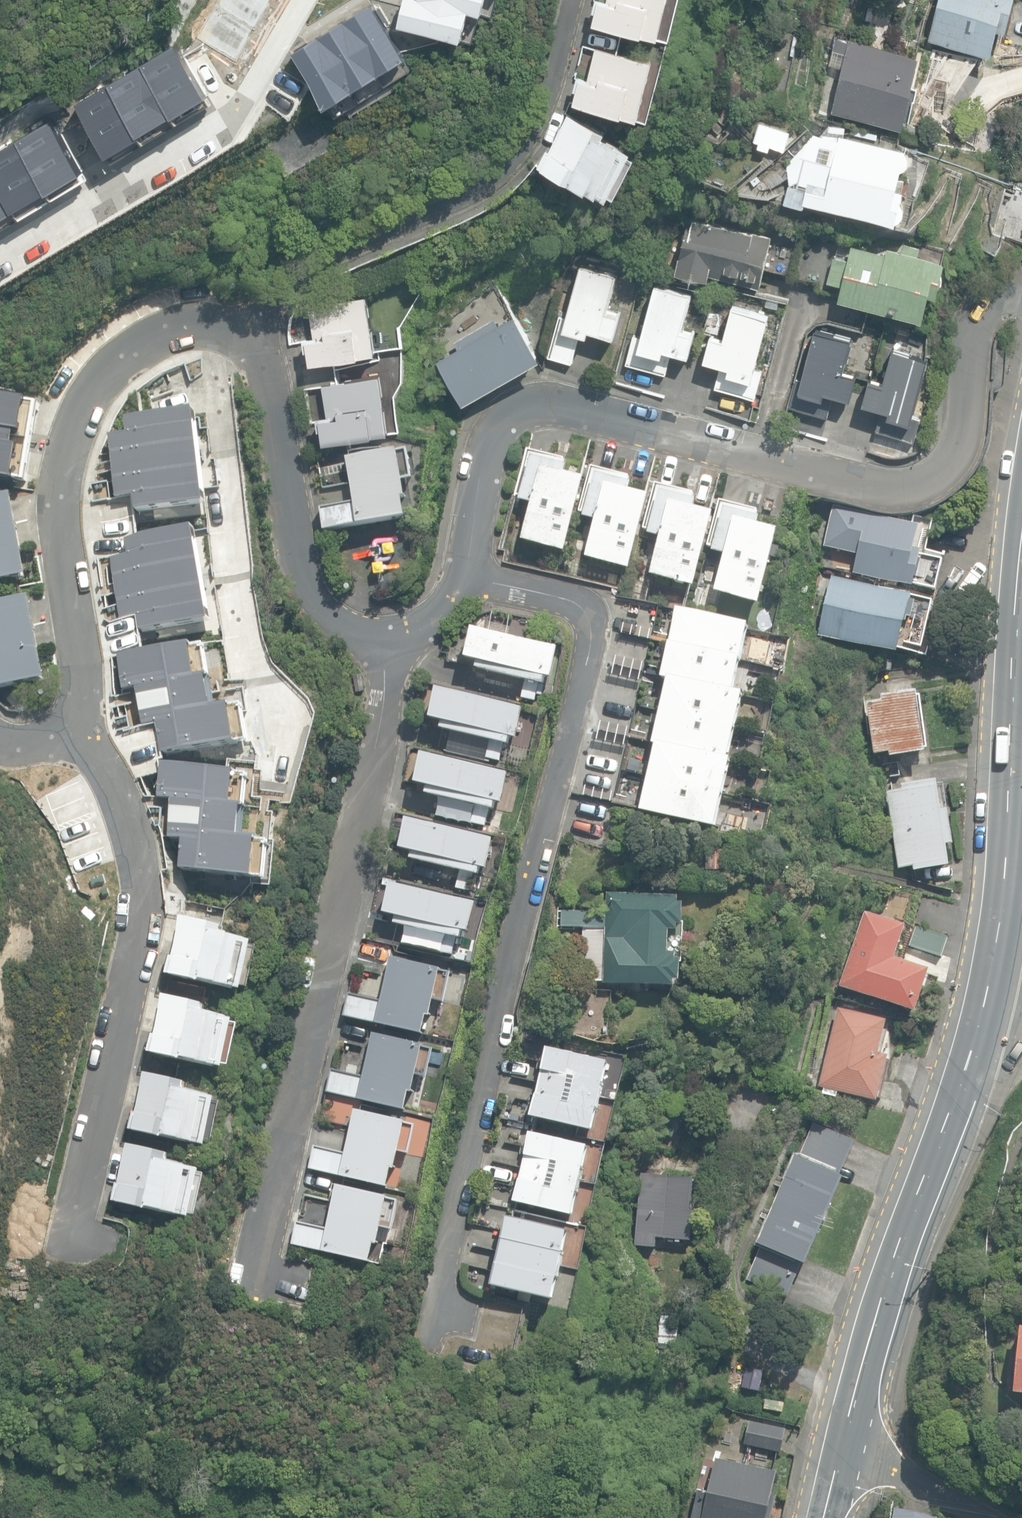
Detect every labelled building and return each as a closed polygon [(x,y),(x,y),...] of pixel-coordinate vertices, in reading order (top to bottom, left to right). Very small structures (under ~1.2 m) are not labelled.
[(608,0),(607,0),(600,0),(594,24),(658,40),(668,0),(608,0)] [(990,55),(998,27),(1007,29),(1014,0),(938,0),(928,39),(990,55)] [(831,112),(902,129),(919,55),(848,39),(848,41),(835,38),(829,64),(842,67),(831,112)] [(653,61),(596,47),(589,77),(582,75),(575,101),(639,117),(653,61)] [(415,132),(401,107),(407,103),(385,64),(334,92),(359,137),(361,136),(371,155),(374,153),(378,159),(415,138),(412,133),(415,132)] [(633,152),(607,140),(610,134),(569,114),(544,166),(590,188),(591,187),(610,196),(611,193),(618,196),(636,158),(631,155),(633,152)] [(787,128),(754,119),(748,141),(781,150),(787,128)] [(832,138),(813,134),(787,164),(790,187),(786,204),(802,208),(803,202),(895,223),(903,192),(900,191),(909,152),(833,136),(832,138)] [(1002,191),(991,234),(1021,242),(1021,196),(1002,191)] [(689,216),(676,272),(710,280),(711,276),(760,287),(772,235),(689,216)] [(839,299),(924,319),(929,295),(937,296),(945,262),(888,249),(887,254),(852,246),(849,260),(835,256),(829,281),(842,284),(839,299)] [(615,274),(581,264),(567,315),(562,314),(550,356),(575,363),(583,334),(590,336),(592,331),(614,337),(621,311),(606,307),(615,274)] [(690,293),(655,283),(641,335),(635,334),(627,363),(668,374),(674,352),(689,356),(696,331),(681,327),(690,293)] [(366,295),(309,305),(314,335),(307,337),(311,363),(377,352),(366,295)] [(767,313),(732,304),(724,337),(709,334),(702,360),(723,365),(718,387),(760,398),(767,370),(754,366),(767,313)] [(437,354),(464,401),(544,355),(518,308),(437,354)] [(851,337),(815,328),(800,382),(797,382),(790,410),(806,415),(808,410),(830,416),(836,394),(852,399),(858,375),(842,371),(851,337)] [(928,354),(893,344),(883,380),(870,377),(863,403),(882,408),(876,430),(916,441),(923,416),(912,413),(928,354)] [(380,373),(322,383),(328,414),(321,415),(325,442),(390,430),(380,373)] [(0,392),(0,472),(16,475),(29,396),(0,392)] [(109,435),(117,495),(135,493),(138,511),(206,502),(194,409),(128,418),(130,432),(109,435)] [(407,448),(345,458),(352,502),(321,507),(324,530),(406,517),(400,480),(412,478),(407,448)] [(532,503),(522,541),(566,554),(586,480),(565,474),(569,460),(530,450),(529,456),(532,456),(520,499),(532,503)] [(598,521),(588,559),(630,570),(650,495),(634,491),(637,479),(596,468),(594,476),(596,477),(586,517),(598,521)] [(660,538),(651,575),(695,586),(714,515),(697,510),(701,493),(661,483),(648,535),(660,538)] [(16,496),(0,498),(0,582),(30,577),(16,496)] [(725,554),(716,593),(761,604),(780,530),(758,525),(761,510),(722,500),(711,545),(715,546),(713,551),(725,554)] [(918,523),(833,504),(823,546),(857,554),(853,573),(912,586),(921,548),(912,546),(918,523)] [(129,553),(112,556),(122,618),(140,615),(142,627),(209,617),(195,526),(127,537),(129,553)] [(832,575),(818,635),(894,653),(901,624),(907,625),(909,619),(911,620),(916,602),(908,600),(910,594),(832,575)] [(35,598),(0,604),(0,687),(50,678),(35,598)] [(656,744),(640,810),(715,828),(732,759),(727,758),(743,692),(734,690),(741,660),(745,661),(753,625),(679,608),(662,677),(668,679),(652,743),(656,744)] [(559,649),(472,627),(465,658),(477,661),(475,667),(543,684),(545,675),(552,677),(559,649)] [(209,638),(123,653),(125,667),(119,668),(123,695),(130,694),(131,699),(167,693),(169,704),(133,711),(136,731),(156,727),(161,755),(252,739),(245,700),(220,705),(209,638)] [(523,709),(437,689),(430,719),(443,722),(441,728),(506,743),(508,737),(516,738),(523,709)] [(890,752),(890,756),(925,751),(916,690),(882,695),(882,701),(866,704),(873,754),(890,752)] [(508,773),(422,753),(415,784),(426,786),(424,795),(492,811),(495,801),(501,803),(508,773)] [(253,769),(166,761),(165,776),(158,776),(156,802),(163,803),(162,808),(199,811),(198,823),(161,820),(159,840),(180,842),(177,870),(270,877),(273,838),(248,836),(253,769)] [(915,866),(916,871),(951,865),(948,846),(954,845),(944,784),(889,793),(901,868),(915,866)] [(493,839),(408,819),(401,850),(412,852),(410,861),(478,877),(480,867),(486,869),(493,839)] [(477,904),(392,884),(384,914),(396,917),(394,925),(462,941),(464,932),(470,933),(477,904)] [(605,984),(676,986),(676,980),(681,980),(681,959),(677,959),(677,952),(669,952),(670,929),(677,929),(677,923),(683,923),(683,902),(678,902),(679,896),(608,893),(607,912),(563,911),(562,927),(584,928),(583,981),(605,982),(605,984)] [(840,986),(915,1012),(930,969),(895,957),(906,924),(866,911),(840,986)] [(254,941),(226,935),(227,928),(183,918),(170,974),(220,986),(220,985),(241,989),(242,986),(249,987),(258,946),(253,945),(254,941)] [(909,945),(943,956),(949,936),(916,925),(909,945)] [(452,971),(391,956),(380,1000),(350,992),(344,1015),(424,1034),(433,998),(445,1001),(452,971)] [(237,1019),(209,1013),(210,1006),(166,996),(153,1052),(203,1064),(203,1062),(224,1067),(225,1063),(232,1065),(241,1024),(236,1022),(237,1019)] [(839,1089),(875,1099),(887,1055),(878,1052),(887,1019),(841,1006),(820,1084),(824,1085),(823,1092),(837,1096),(839,1089)] [(436,1047),(374,1032),(363,1076),(333,1069),(327,1092),(407,1111),(416,1074),(428,1077),(436,1047)] [(538,1121),(536,1131),(592,1145),(596,1130),(591,1128),(608,1056),(546,1041),(527,1118),(538,1121)] [(219,1097),(191,1090),(193,1084),(149,1074),(135,1130),(185,1141),(186,1140),(207,1145),(208,1141),(215,1143),(224,1101),(219,1100),(219,1097)] [(418,1124),(357,1109),(346,1153),(316,1145),(310,1168),(390,1187),(399,1151),(411,1154),(418,1124)] [(747,1279),(787,1296),(802,1262),(806,1263),(844,1177),(840,1175),(855,1140),(815,1122),(799,1157),(796,1156),(758,1243),(762,1244),(747,1279)] [(528,1131),(512,1200),(574,1214),(590,1145),(528,1131)] [(201,1168),(173,1162),(175,1155),(131,1145),(118,1201),(167,1213),(168,1211),(189,1216),(190,1212),(197,1214),(206,1173),(201,1171),(201,1168)] [(634,1245),(655,1247),(656,1237),(691,1241),(694,1210),(690,1209),(693,1178),(642,1173),(634,1245)] [(401,1200),(339,1185),(329,1228),(298,1221),(292,1244),(373,1263),(381,1226),(393,1229),(401,1200)] [(510,1229),(497,1286),(552,1298),(567,1230),(515,1218),(517,1209),(477,1201),(473,1221),(510,1229)] [(667,1335),(681,1336),(683,1322),(669,1320),(667,1335)] [(745,1388),(761,1392),(765,1373),(749,1370),(745,1388)] [(764,1396),(762,1407),(781,1411),(783,1400),(764,1396)] [(745,1443),(782,1451),(787,1427),(750,1420),(745,1443)] [(776,1496),(772,1495),(778,1470),(717,1457),(709,1493),(697,1491),(691,1517),(772,1517),(776,1496)] [(936,1517),(895,1509),(894,1517),(935,1517),(936,1517)]
